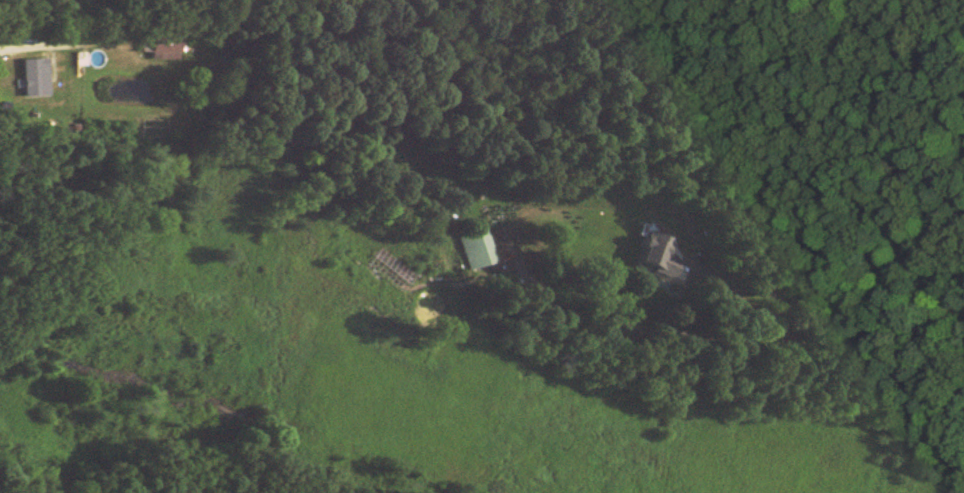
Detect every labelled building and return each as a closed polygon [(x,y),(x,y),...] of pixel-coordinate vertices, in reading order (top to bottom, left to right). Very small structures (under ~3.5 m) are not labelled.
[(45,59),(26,59),(26,96),(45,96),(45,59)] [(467,270),(493,262),(482,227),(456,235),(467,270)] [(670,276),(678,237),(648,231),(640,270),(670,276)]
